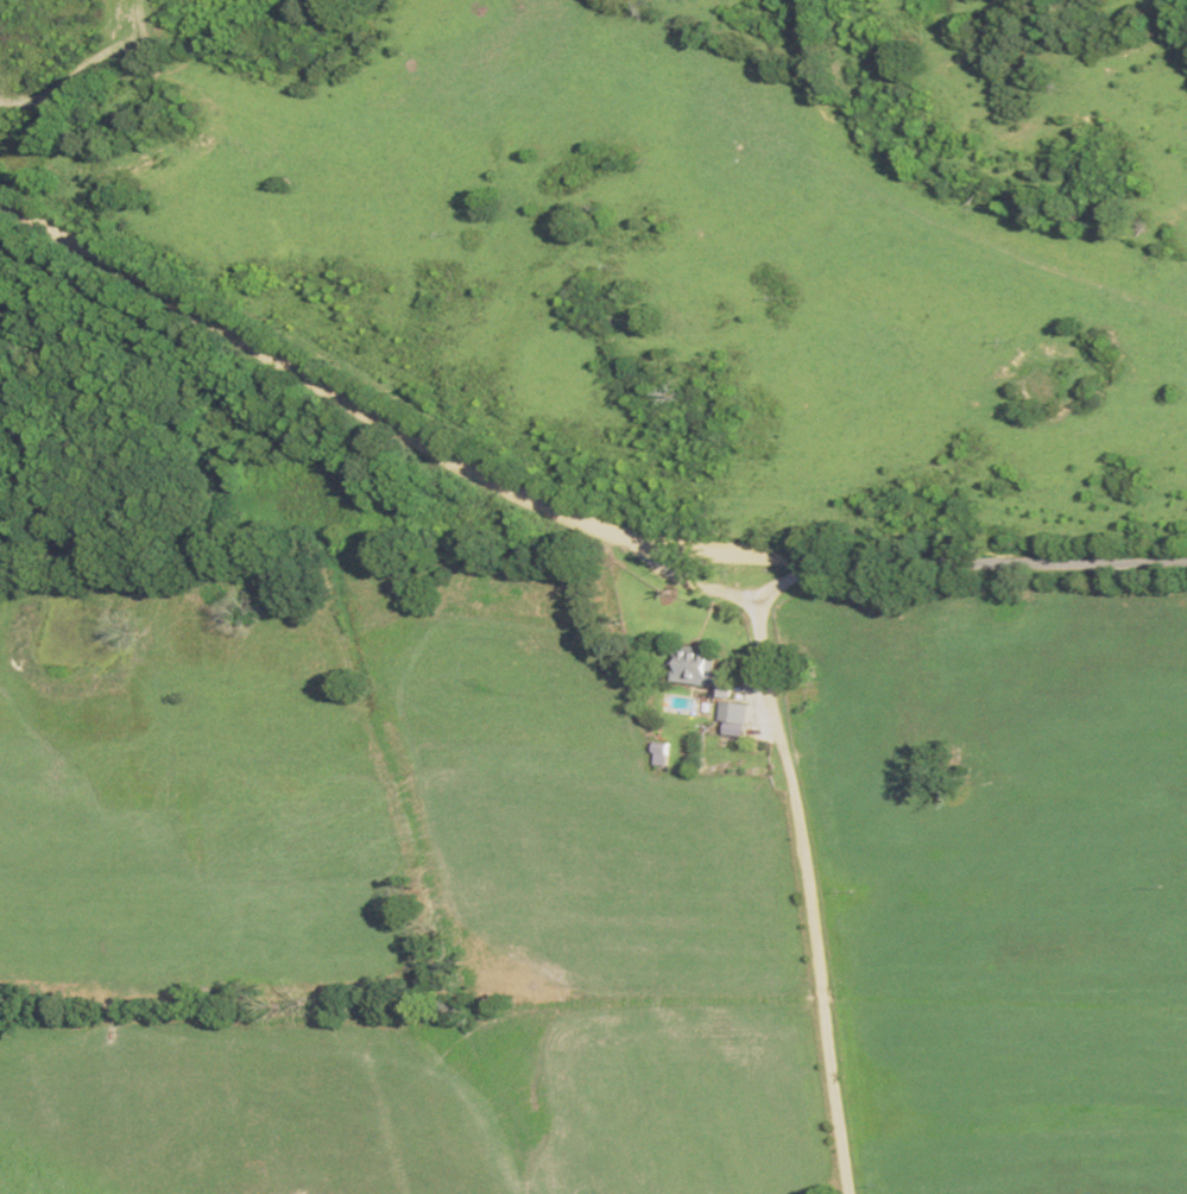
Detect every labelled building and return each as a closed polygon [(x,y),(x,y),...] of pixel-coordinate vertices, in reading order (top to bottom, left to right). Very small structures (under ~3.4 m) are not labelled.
[(714,685),(713,695),(731,697),(734,675),(714,672),(717,648),(674,643),(670,680),(714,685)] [(749,703),(721,700),(718,720),(724,721),(722,732),(744,735),(749,703)] [(667,764),(668,742),(653,741),(652,764),(667,764)]
